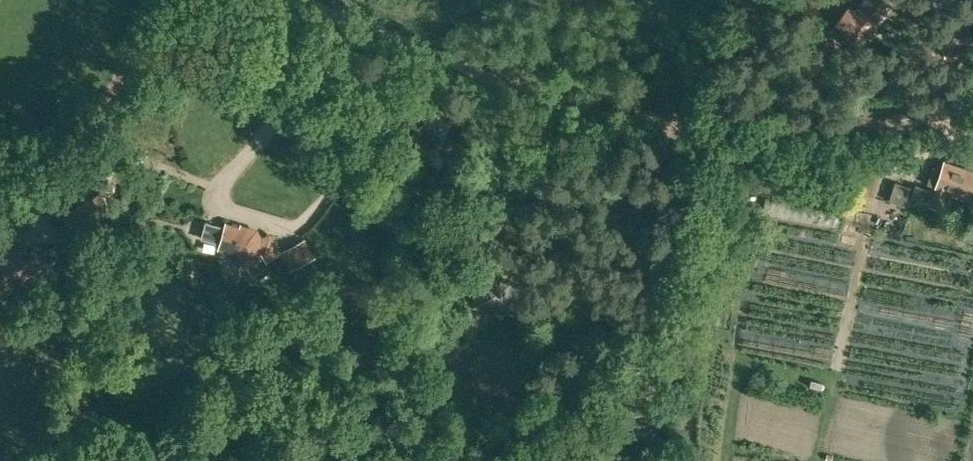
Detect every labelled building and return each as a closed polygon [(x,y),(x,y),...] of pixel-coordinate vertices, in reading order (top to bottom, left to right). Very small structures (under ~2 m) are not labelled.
[(834,29),(856,47),(888,6),(881,0),(866,0),(855,14),(849,10),(834,29)] [(934,190),(916,184),(911,198),(941,208),(947,191),(972,200),(972,172),(944,162),(934,190)] [(910,186),(896,181),(890,199),(904,204),(910,186)] [(771,210),(850,223),(853,204),(774,191),(771,210)] [(201,238),(221,243),(219,247),(237,252),(244,265),(263,254),(266,259),(279,252),(269,235),(262,239),(254,236),(256,230),(240,226),(240,228),(226,224),(225,228),(206,222),(201,238)] [(307,258),(297,241),(283,249),(293,266),(307,258)] [(34,262),(26,250),(23,253),(19,247),(0,260),(0,291),(1,292),(24,276),(22,273),(32,266),(31,264),(34,262)] [(518,286),(481,278),(475,304),(512,313),(518,286)]
